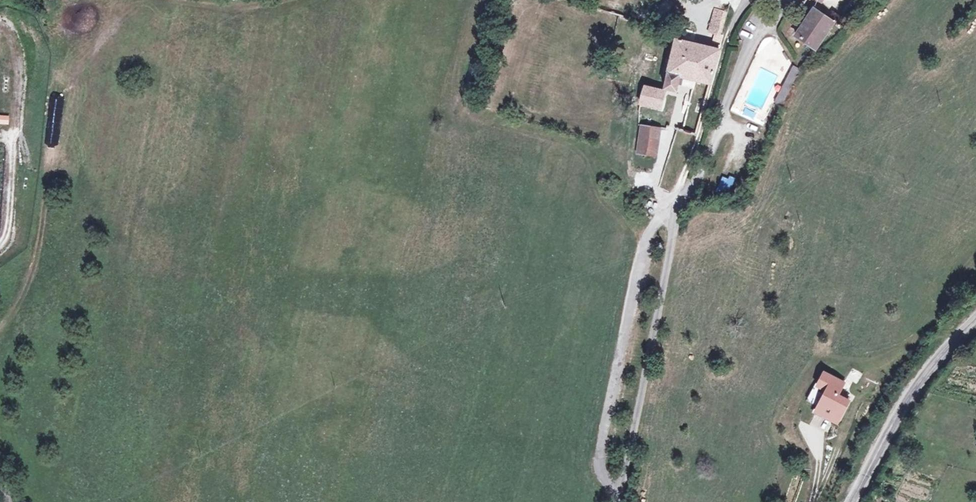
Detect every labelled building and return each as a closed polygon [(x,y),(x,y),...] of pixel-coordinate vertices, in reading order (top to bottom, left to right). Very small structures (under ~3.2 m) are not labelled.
[(837,20),(814,3),(793,32),(816,48),(837,20)] [(713,7),(707,30),(722,34),(728,11),(713,7)] [(721,51),(678,40),(665,89),(682,94),(686,77),(713,84),(721,51)] [(782,106),(800,68),(792,65),(774,102),(782,106)] [(668,91),(644,85),(639,102),(663,108),(668,91)] [(59,114),(60,98),(53,97),(52,114),(59,114)] [(9,125),(10,115),(0,114),(0,124),(9,125)] [(667,130),(642,124),(636,154),(661,159),(667,130)] [(717,191),(729,194),(734,178),(722,175),(717,191)] [(849,382),(827,370),(810,401),(816,408),(809,426),(824,433),(828,421),(842,423),(855,399),(844,391),(849,382)] [(924,496),(897,492),(896,501),(923,501),(924,496)]
